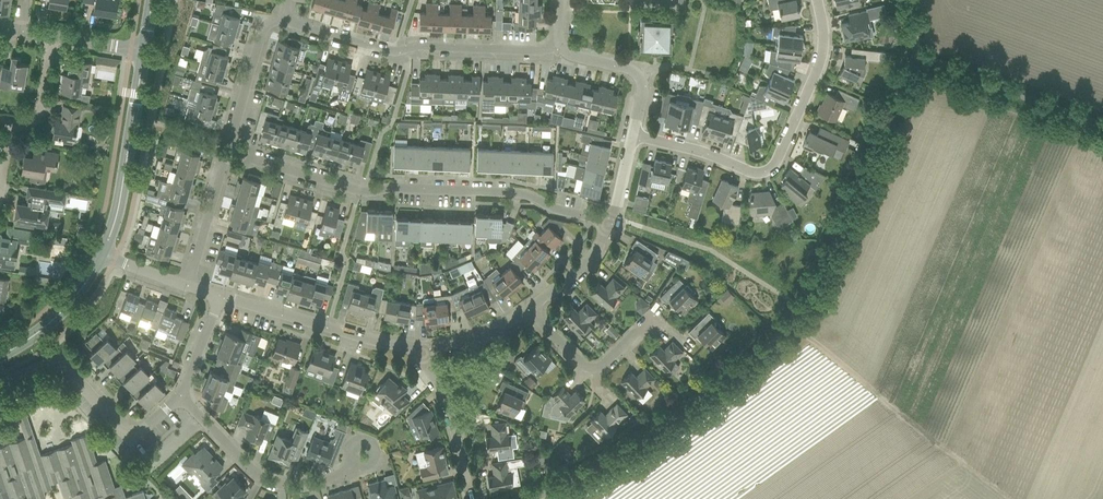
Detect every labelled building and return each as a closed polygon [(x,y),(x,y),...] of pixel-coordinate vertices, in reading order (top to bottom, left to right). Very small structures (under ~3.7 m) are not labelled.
[(8,13),(10,0),(0,0),(0,11),(8,13)] [(82,2),(83,2),(95,3),(93,12),(116,16),(118,0),(82,0),(82,2)] [(197,6),(197,7),(204,9),(205,2),(198,0),(197,6)] [(311,6),(323,10),(326,0),(313,0),(311,6)] [(323,10),(334,13),(338,0),(326,0),(323,10)] [(334,13),(346,16),(350,0),(338,0),(334,13)] [(346,16),(357,20),(355,23),(356,23),(361,5),(356,3),(356,0),(350,0),(346,16)] [(518,11),(540,12),(541,4),(536,4),(536,0),(519,0),(518,11)] [(769,10),(778,8),(781,19),(799,15),(797,5),(800,5),(798,0),(767,0),(769,10)] [(837,8),(859,3),(858,0),(835,0),(837,8)] [(362,5),(361,5),(356,23),(367,27),(374,3),(368,1),(366,10),(360,9),(362,5)] [(238,7),(219,4),(216,3),(214,12),(215,15),(221,17),(219,24),(240,30),(242,24),(238,23),(239,17),(236,16),(238,7)] [(380,4),(374,3),(367,27),(378,30),(383,15),(377,13),(380,4)] [(431,29),(432,4),(426,3),(425,13),(419,12),(419,28),(431,29)] [(438,4),(432,4),(431,29),(443,29),(443,14),(437,13),(438,4)] [(449,14),(443,14),(443,29),(454,30),(455,5),(449,4),(449,14)] [(866,11),(848,15),(850,22),(840,24),(844,41),(853,39),(853,40),(868,37),(866,27),(870,26),(869,20),(886,16),(884,4),(865,8),(866,11)] [(455,5),(454,30),(466,30),(466,14),(461,14),(461,8),(461,5),(455,5)] [(466,14),(466,30),(478,30),(478,6),(473,5),(473,15),(466,14)] [(478,6),(478,30),(490,31),(491,15),(484,15),(485,6),(478,6)] [(383,15),(378,30),(390,33),(397,9),(391,8),(388,17),(383,15)] [(518,11),(518,19),(517,30),(532,30),(532,24),(535,24),(535,19),(540,19),(540,12),(518,11)] [(192,16),(190,24),(196,26),(198,18),(192,16)] [(672,31),(672,20),(661,20),(661,22),(651,21),(651,19),(640,19),(640,30),(642,30),(642,40),(639,40),(639,51),(650,51),(650,49),(660,49),(660,52),(671,52),(671,41),(669,41),(669,31),(672,31)] [(209,32),(207,38),(214,40),(214,42),(227,46),(228,46),(230,40),(233,41),(234,35),(238,36),(240,30),(219,24),(216,34),(209,32)] [(795,25),(784,26),(773,26),(771,39),(776,39),(775,45),(804,49),(804,47),(804,46),(804,45),(803,44),(803,43),(803,41),(802,40),(802,39),(802,36),(794,35),(795,25)] [(278,41),(275,53),(296,59),(299,47),(306,49),(308,43),(291,38),(289,44),(278,41)] [(183,45),(181,54),(187,56),(189,47),(183,45)] [(226,49),(213,45),(212,48),(208,46),(207,49),(203,51),(200,61),(208,63),(229,69),(230,63),(226,62),(228,56),(224,55),(226,49)] [(768,56),(767,62),(768,63),(769,63),(787,68),(789,69),(790,69),(791,59),(793,60),(799,61),(799,57),(800,57),(801,56),(802,54),(803,52),(803,50),(804,49),(775,45),(774,51),(770,50),(769,57),(768,56)] [(843,65),(839,75),(840,74),(855,80),(858,73),(861,74),(863,70),(864,57),(879,59),(880,51),(851,48),(850,56),(845,55),(845,53),(844,53),(843,65)] [(296,59),(275,53),(271,64),(292,71),(296,59)] [(0,79),(0,87),(9,88),(10,81),(25,83),(28,64),(20,63),(21,57),(12,56),(10,67),(2,66),(0,79)] [(96,62),(120,66),(121,60),(97,56),(96,62)] [(313,86),(311,93),(317,95),(318,90),(320,85),(322,79),(334,82),(340,61),(328,58),(325,66),(325,69),(318,67),(315,77),(313,86)] [(81,94),(83,80),(88,81),(91,63),(72,60),(71,70),(69,70),(68,74),(63,73),(61,91),(81,94)] [(340,61),(334,82),(339,84),(338,88),(339,91),(337,98),(347,101),(347,100),(351,88),(354,77),(348,75),(349,73),(351,65),(340,61)] [(229,69),(208,63),(203,81),(216,84),(217,78),(221,79),(223,74),(227,75),(229,69)] [(740,63),(738,69),(739,69),(746,72),(748,67),(741,64),(740,63)] [(787,68),(769,63),(765,73),(770,79),(769,82),(788,91),(793,80),(783,75),(787,68)] [(271,64),(268,76),(289,82),(292,71),(271,64)] [(175,75),(181,76),(182,77),(185,68),(177,66),(175,75)] [(353,88),(352,92),(359,94),(359,96),(370,100),(372,93),(378,73),(367,69),(363,80),(356,78),(353,88)] [(390,76),(378,73),(372,93),(384,97),(383,101),(392,104),(396,90),(387,87),(390,76)] [(409,91),(406,103),(431,104),(431,96),(432,74),(424,74),(424,78),(419,78),(419,83),(411,82),(410,91),(409,91)] [(432,74),(431,96),(443,97),(443,79),(439,79),(439,74),(432,74)] [(175,75),(172,84),(178,86),(181,76),(175,75)] [(448,79),(443,79),(443,97),(454,97),(454,103),(455,75),(448,75),(448,79)] [(455,75),(454,103),(466,103),(467,80),(463,80),(463,75),(455,75)] [(537,95),(536,102),(553,106),(554,104),(555,99),(560,77),(555,76),(552,75),(551,80),(547,79),(544,89),(538,88),(537,95)] [(289,82),(268,76),(265,88),(286,94),(289,82)] [(471,80),(467,80),(466,103),(471,103),(472,102),(472,98),(479,98),(479,76),(474,76),(471,76),(471,80)] [(482,105),(481,110),(494,111),(494,106),(494,105),(495,77),(490,76),(487,76),(487,81),(482,81),(482,98),(482,105)] [(495,77),(494,105),(506,105),(506,99),(506,82),(502,81),(502,77),(499,77),(495,77)] [(506,99),(506,105),(511,105),(512,100),(518,100),(518,78),(513,77),(511,77),(511,82),(506,82),(506,99)] [(567,79),(560,77),(555,99),(566,101),(570,84),(566,83),(567,79)] [(526,78),(518,78),(518,100),(529,100),(529,105),(536,105),(536,102),(537,95),(538,88),(530,88),(530,83),(526,82),(526,78)] [(215,88),(201,84),(200,82),(193,80),(192,80),(193,81),(188,99),(187,98),(187,99),(196,102),(217,108),(219,102),(215,101),(217,95),(213,94),(215,88)] [(570,84),(566,101),(578,104),(583,82),(575,81),(574,85),(570,84)] [(583,82),(578,104),(589,107),(593,89),(589,88),(590,84),(583,82)] [(756,93),(754,97),(765,102),(773,105),(771,104),(773,98),(776,99),(783,102),(788,91),(769,82),(767,86),(759,86),(756,93)] [(597,90),(593,89),(589,107),(601,109),(606,88),(598,86),(597,90)] [(606,88),(601,109),(613,112),(616,95),(612,94),(613,89),(606,88)] [(859,99),(838,89),(834,96),(829,94),(825,102),(824,101),(824,100),(821,105),(820,104),(817,110),(819,111),(818,113),(835,121),(841,106),(853,111),(859,99)] [(676,95),(664,92),(659,116),(660,116),(660,112),(666,113),(664,122),(668,123),(670,126),(672,126),(674,125),(676,125),(683,95),(678,94),(676,95)] [(683,95),(676,125),(679,126),(680,128),(682,129),(685,127),(689,128),(690,123),(688,121),(690,119),(691,119),(697,120),(696,124),(697,124),(697,123),(698,123),(699,120),(703,103),(703,101),(690,98),(689,97),(683,95)] [(747,102),(744,113),(742,116),(737,130),(743,132),(745,132),(746,135),(745,136),(744,137),(744,138),(744,139),(744,140),(745,140),(746,141),(747,141),(748,148),(753,147),(758,149),(758,146),(767,144),(764,144),(762,134),(760,134),(758,127),(763,126),(763,125),(754,127),(751,113),(752,112),(749,97),(747,102)] [(703,101),(703,103),(699,120),(702,121),(702,122),(703,124),(704,125),(702,132),(706,134),(705,135),(714,137),(721,116),(715,114),(716,110),(714,107),(711,106),(713,100),(704,98),(703,101)] [(286,107),(285,107),(292,109),(294,103),(287,101),(286,107)] [(747,102),(743,101),(739,111),(744,113),(747,102)] [(188,106),(184,119),(204,125),(206,117),(210,118),(212,112),(216,114),(217,108),(196,102),(195,108),(188,106)] [(97,105),(84,103),(83,111),(96,113),(97,105)] [(52,126),(51,132),(54,134),(53,137),(55,137),(54,144),(63,145),(64,141),(74,143),(76,126),(78,126),(80,108),(64,106),(62,122),(56,121),(55,124),(52,126)] [(279,115),(261,110),(256,126),(262,129),(259,140),(271,143),(278,118),(279,115)] [(340,112),(337,121),(345,123),(348,115),(340,112)] [(721,116),(714,137),(722,140),(722,139),(726,140),(729,133),(730,133),(732,132),(732,131),(736,132),(737,130),(742,116),(731,112),(728,114),(726,118),(721,116)] [(358,123),(360,115),(352,113),(350,121),(358,123)] [(780,115),(776,122),(782,125),(785,117),(780,115)] [(283,119),(278,118),(271,143),(282,147),(288,126),(282,124),(283,119)] [(367,123),(377,126),(378,120),(368,118),(367,123)] [(300,129),(293,150),(305,154),(308,143),(310,136),(313,137),(317,125),(314,124),(310,123),(307,125),(306,131),(300,129)] [(314,143),(313,148),(311,153),(323,156),(329,136),(331,132),(324,130),(322,127),(317,125),(313,137),(316,137),(314,143)] [(288,126),(282,147),(293,150),(300,129),(288,126)] [(809,131),(808,134),(806,139),(805,139),(804,141),(805,142),(802,147),(812,152),(813,150),(823,154),(824,152),(831,156),(835,147),(844,151),(849,141),(820,128),(816,135),(809,131)] [(603,138),(592,136),(582,133),(580,141),(583,141),(580,154),(587,155),(607,159),(610,146),(609,146),(609,147),(601,145),(603,138)] [(341,139),(335,160),(346,163),(352,142),(354,137),(348,135),(346,140),(341,139)] [(341,139),(329,136),(323,156),(335,160),(341,139)] [(363,146),(352,142),(346,163),(358,167),(361,155),(367,157),(372,142),(365,140),(363,146)] [(197,147),(180,142),(178,142),(176,150),(178,153),(181,154),(179,161),(200,167),(202,161),(198,160),(199,154),(196,153),(197,147)] [(407,146),(405,146),(394,145),(394,143),(393,165),(392,165),(406,166),(407,146)] [(407,146),(406,166),(418,166),(419,146),(407,146)] [(432,147),(419,146),(418,166),(431,167),(432,147)] [(432,147),(431,167),(443,167),(444,147),(432,147)] [(457,148),(444,147),(443,167),(456,168),(457,148)] [(457,148),(456,168),(469,168),(470,148),(457,148)] [(477,149),(477,157),(476,168),(476,169),(489,169),(490,149),(477,149)] [(503,150),(490,149),(489,169),(502,170),(503,150)] [(56,170),(58,154),(34,150),(33,157),(25,156),(22,172),(32,174),(31,180),(41,182),(44,168),(56,170)] [(515,150),(503,150),(502,170),(514,170),(515,150)] [(515,150),(514,170),(527,171),(527,151),(515,150)] [(527,151),(527,171),(539,171),(540,151),(527,151)] [(540,151),(539,171),(553,172),(553,171),(552,171),(553,152),(540,151)] [(587,155),(580,154),(579,153),(577,160),(586,162),(584,167),(604,172),(607,159),(587,155)] [(650,178),(667,182),(669,173),(668,173),(671,163),(654,159),(653,166),(643,164),(644,163),(643,162),(638,183),(648,186),(650,178)] [(179,161),(176,172),(193,177),(194,171),(198,173),(200,167),(179,161)] [(171,171),(173,165),(165,163),(163,168),(171,171)] [(584,167),(584,168),(576,166),(573,177),(582,179),(601,184),(604,172),(584,167)] [(687,167),(681,187),(690,190),(686,200),(692,202),(687,216),(696,219),(701,205),(708,181),(700,179),(701,175),(700,172),(701,169),(697,168),(696,170),(687,167)] [(806,192),(804,191),(809,184),(814,189),(824,177),(808,168),(800,177),(790,168),(784,175),(786,177),(780,184),(788,190),(786,193),(797,203),(806,192)] [(176,172),(172,183),(193,190),(195,184),(191,183),(193,177),(176,172)] [(266,178),(248,173),(247,178),(243,177),(241,183),(237,182),(235,188),(257,194),(260,183),(264,184),(266,178)] [(557,174),(556,189),(563,191),(565,180),(566,180),(567,176),(557,174)] [(582,179),(581,181),(579,191),(577,191),(577,192),(598,196),(598,197),(601,184),(582,179)] [(721,179),(717,189),(712,200),(724,205),(721,221),(738,224),(741,206),(734,205),(730,203),(738,187),(721,179)] [(275,181),(272,192),(271,195),(278,197),(282,183),(275,181)] [(193,190),(172,183),(168,182),(165,192),(161,191),(159,197),(182,204),(183,199),(186,200),(188,194),(192,195),(193,190)] [(17,203),(15,220),(16,220),(15,225),(33,228),(34,223),(37,223),(37,225),(47,227),(50,208),(48,208),(49,201),(65,204),(66,192),(29,186),(27,198),(28,198),(27,205),(17,203)] [(638,186),(637,194),(648,197),(649,189),(638,186)] [(257,194),(235,188),(234,193),(238,194),(236,200),(253,205),(257,194)] [(781,226),(792,220),(783,202),(776,206),(768,192),(751,193),(748,204),(753,215),(770,213),(776,225),(781,226)] [(286,205),(279,203),(275,217),(283,220),(284,215),(295,219),(301,198),(290,194),(286,205)] [(635,196),(633,208),(632,210),(645,213),(648,199),(635,196)] [(182,204),(159,197),(158,203),(162,204),(159,214),(163,215),(184,221),(186,215),(182,214),(184,208),(181,208),(182,204)] [(313,201),(301,198),(295,219),(307,222),(306,226),(313,228),(317,214),(310,212),(313,201)] [(231,204),(229,210),(250,216),(255,218),(256,218),(259,207),(258,207),(253,205),(236,200),(235,204),(235,206),(231,204)] [(326,205),(320,226),(318,234),(325,236),(326,233),(339,236),(344,222),(336,220),(339,209),(326,205)] [(229,210),(227,216),(231,217),(230,220),(230,223),(233,224),(240,226),(239,231),(245,233),(250,234),(251,234),(255,218),(250,216),(229,210)] [(366,219),(358,219),(352,238),(353,239),(354,236),(364,239),(366,230),(374,230),(374,239),(378,239),(379,211),(366,210),(366,211),(367,211),(366,219)] [(393,211),(379,211),(378,239),(391,240),(392,212),(393,212),(393,211)] [(475,215),(475,235),(476,235),(476,238),(483,238),(483,235),(488,235),(488,215),(475,214),(475,215)] [(184,221),(163,215),(160,227),(177,231),(179,226),(183,227),(184,221)] [(488,215),(488,235),(500,236),(500,238),(499,241),(506,241),(507,238),(513,223),(506,220),(505,222),(501,222),(501,216),(502,216),(488,215)] [(396,219),(395,245),(408,246),(408,238),(409,218),(399,218),(399,219),(396,219)] [(421,219),(409,218),(408,238),(420,239),(421,219)] [(548,218),(541,226),(545,229),(540,234),(547,241),(554,248),(562,239),(561,237),(562,236),(562,234),(557,230),(565,222),(548,218)] [(421,219),(420,239),(420,246),(433,246),(433,239),(434,219),(421,219)] [(434,219),(433,239),(445,240),(446,220),(434,219)] [(459,220),(446,220),(445,240),(458,240),(459,220)] [(459,220),(458,240),(471,241),(472,222),(468,221),(459,220)] [(142,221),(140,228),(139,227),(137,232),(143,234),(147,223),(142,221)] [(78,226),(75,238),(83,239),(87,228),(78,226)] [(1,265),(1,266),(15,268),(17,253),(15,252),(16,242),(32,245),(34,232),(7,227),(6,237),(2,236),(2,235),(1,233),(0,232),(0,265),(1,265)] [(160,227),(157,238),(178,244),(179,238),(175,237),(177,231),(160,227)] [(228,230),(226,237),(240,241),(242,234),(228,230)] [(272,230),(270,237),(278,239),(280,233),(272,230)] [(530,239),(532,243),(527,248),(541,261),(550,252),(542,246),(547,241),(540,234),(536,231),(531,236),(532,237),(530,239)] [(136,233),(133,242),(141,244),(144,235),(136,233)] [(258,237),(256,241),(259,245),(263,246),(265,239),(258,237)] [(148,243),(144,253),(166,260),(166,259),(165,259),(167,253),(170,254),(172,248),(176,249),(178,244),(157,238),(155,245),(148,243)] [(657,263),(653,261),(658,254),(636,239),(631,247),(635,249),(628,259),(627,258),(626,260),(626,261),(624,265),(633,271),(640,276),(646,267),(651,271),(657,263)] [(541,261),(527,248),(523,244),(511,258),(513,260),(521,268),(525,263),(533,270),(541,261)] [(307,265),(310,255),(311,252),(299,249),(296,262),(307,265)] [(220,250),(216,262),(220,264),(218,271),(229,274),(230,274),(235,257),(236,255),(220,250)] [(668,251),(664,258),(677,267),(678,265),(683,257),(668,251)] [(230,274),(229,274),(229,276),(241,280),(246,260),(240,258),(241,255),(236,254),(236,255),(235,257),(230,274)] [(322,258),(310,255),(307,265),(319,268),(322,258)] [(456,259),(451,261),(450,255),(445,256),(445,268),(458,263),(456,259)] [(365,259),(364,264),(375,267),(377,262),(365,259)] [(246,260),(241,280),(252,283),(253,281),(252,281),(258,263),(257,263),(246,260)] [(377,262),(375,267),(387,271),(390,271),(390,263),(386,263),(377,260),(377,262)] [(510,267),(501,274),(513,289),(523,282),(516,273),(521,268),(513,260),(508,265),(510,267)] [(258,261),(257,263),(258,263),(252,281),(253,281),(264,284),(265,280),(271,282),(275,269),(277,263),(270,261),(269,264),(258,261)] [(361,263),(355,261),(354,261),(352,268),(359,271),(361,263)] [(432,269),(432,266),(431,266),(432,263),(419,262),(419,275),(432,273),(431,269),(432,269)] [(468,262),(458,267),(461,273),(467,270),(470,269),(468,262)] [(277,263),(275,269),(271,282),(277,284),(275,291),(286,294),(292,277),(293,275),(281,271),(283,265),(277,263)] [(18,273),(34,276),(36,268),(20,266),(18,273)] [(513,289),(501,274),(496,268),(482,280),(484,282),(491,293),(497,289),(504,297),(513,289)] [(304,275),(303,280),(297,300),(309,303),(309,301),(314,283),(315,281),(315,278),(304,275)] [(34,276),(33,282),(47,284),(48,278),(34,276)] [(7,289),(9,278),(0,277),(0,300),(6,301),(6,296),(7,296),(9,289),(7,289)] [(286,294),(285,296),(297,300),(303,280),(292,277),(286,294)] [(624,287),(612,278),(605,287),(599,283),(591,293),(597,299),(596,300),(603,306),(604,305),(608,308),(617,298),(616,297),(624,287)] [(683,314),(697,300),(683,286),(684,285),(678,279),(660,297),(666,303),(669,300),(677,308),(677,309),(679,311),(679,310),(683,314)] [(315,281),(314,283),(309,301),(321,304),(323,297),(329,299),(333,286),(315,281)] [(478,287),(468,291),(470,294),(478,312),(489,307),(484,297),(491,293),(484,282),(477,286),(478,287)] [(359,286),(348,283),(342,301),(348,303),(347,307),(353,309),(352,313),(358,314),(364,293),(357,291),(359,286)] [(371,296),(364,293),(358,314),(363,316),(365,312),(371,314),(372,310),(378,312),(381,298),(384,289),(376,287),(373,289),(371,296)] [(467,287),(451,294),(455,309),(463,307),(467,317),(478,312),(470,294),(468,291),(467,287)] [(734,296),(727,289),(719,296),(726,304),(734,296)] [(145,305),(137,302),(139,297),(128,292),(121,310),(131,314),(130,318),(139,322),(140,318),(145,305)] [(455,309),(451,294),(434,296),(434,297),(435,304),(437,323),(449,322),(447,311),(455,309)] [(416,305),(416,316),(424,315),(425,324),(437,323),(435,304),(434,297),(424,299),(423,301),(423,303),(416,303),(416,305)] [(641,314),(649,305),(640,297),(635,302),(636,310),(641,314)] [(398,302),(381,298),(378,312),(384,313),(383,317),(389,318),(389,322),(395,323),(398,302)] [(147,300),(145,305),(140,318),(150,322),(148,326),(157,329),(159,326),(164,312),(163,312),(156,309),(158,304),(147,300)] [(398,302),(395,323),(400,324),(401,320),(407,321),(408,317),(415,319),(416,316),(416,305),(398,302)] [(595,326),(589,321),(596,314),(586,303),(577,312),(573,307),(563,317),(570,324),(569,325),(582,338),(595,326)] [(165,307),(163,312),(164,312),(159,326),(157,329),(167,333),(165,337),(174,340),(175,336),(182,339),(189,322),(174,316),(176,312),(165,307)] [(708,312),(696,324),(688,332),(694,338),(697,335),(706,344),(705,344),(707,346),(708,346),(711,349),(725,335),(711,321),(714,319),(708,312)] [(604,330),(614,339),(619,334),(610,325),(604,330)] [(220,338),(218,342),(246,353),(254,334),(241,329),(238,337),(226,332),(223,339),(220,338)] [(98,363),(118,345),(115,348),(107,339),(104,341),(96,332),(84,342),(93,351),(90,353),(99,362),(98,363)] [(151,341),(141,338),(138,345),(148,349),(151,341)] [(292,343),(278,339),(272,357),(282,361),(283,359),(293,363),(300,344),(292,341),(292,343)] [(659,345),(649,355),(656,362),(655,364),(660,369),(661,367),(665,371),(669,376),(679,366),(675,361),(674,360),(682,352),(672,341),(663,350),(659,345)] [(246,353),(218,342),(217,346),(220,347),(217,354),(229,359),(226,367),(238,372),(246,353)] [(118,345),(98,363),(99,364),(101,361),(108,368),(110,365),(118,374),(115,376),(134,360),(126,350),(123,353),(118,346),(119,345),(118,345)] [(536,373),(543,367),(551,359),(537,345),(534,349),(533,348),(531,350),(532,350),(523,359),(520,355),(514,361),(526,374),(532,369),(536,373)] [(335,356),(313,349),(307,368),(323,374),(321,380),(332,384),(337,370),(330,368),(335,356)] [(134,360),(115,376),(122,383),(124,381),(132,390),(148,375),(140,366),(137,368),(132,362),(134,360)] [(165,360),(157,368),(165,372),(169,362),(165,360)] [(343,384),(342,387),(351,390),(352,387),(361,390),(362,387),(363,383),(364,383),(368,373),(362,371),(364,367),(350,362),(343,384)] [(238,372),(226,367),(222,376),(210,371),(207,378),(204,377),(203,381),(231,392),(233,387),(233,385),(238,372)] [(291,367),(285,383),(287,384),(293,386),(299,370),(291,367)] [(702,372),(698,367),(694,371),(698,376),(702,372)] [(631,372),(621,381),(628,389),(627,391),(632,396),(634,394),(637,398),(642,403),(652,394),(647,388),(646,387),(655,379),(644,368),(635,376),(631,372)] [(132,390),(129,392),(130,392),(136,399),(139,397),(146,406),(146,407),(155,398),(156,399),(164,392),(165,392),(164,391),(163,392),(154,382),(156,380),(151,373),(149,376),(148,375),(132,390)] [(530,376),(524,381),(531,389),(537,384),(530,376)] [(377,389),(377,391),(375,393),(391,407),(389,409),(395,414),(409,401),(402,395),(406,390),(404,388),(401,390),(397,387),(398,386),(388,378),(382,385),(380,385),(377,389)] [(658,379),(653,383),(658,388),(662,384),(658,379)] [(513,417),(514,415),(522,399),(524,400),(528,392),(502,380),(499,388),(504,391),(499,401),(498,401),(497,403),(498,404),(496,408),(513,417)] [(231,392),(203,381),(201,385),(204,386),(201,393),(214,398),(210,406),(211,407),(223,411),(228,399),(221,396),(224,389),(231,392)] [(545,400),(541,415),(550,417),(550,414),(558,416),(563,411),(568,416),(570,415),(572,413),(573,414),(578,409),(577,408),(582,403),(585,400),(575,390),(570,395),(562,386),(554,394),(552,396),(550,395),(545,400)] [(590,419),(590,420),(597,427),(596,429),(601,434),(602,433),(606,436),(616,427),(615,426),(626,415),(627,414),(616,403),(604,415),(600,410),(595,415),(590,419)] [(420,404),(406,416),(410,426),(414,424),(420,437),(429,434),(430,436),(439,432),(433,418),(434,417),(431,409),(430,409),(427,406),(424,409),(420,404)] [(333,405),(326,407),(327,414),(334,412),(333,405)] [(305,407),(302,414),(313,419),(316,412),(305,407)] [(242,411),(241,415),(237,425),(248,429),(246,436),(260,442),(269,421),(254,415),(254,416),(242,411)] [(633,413),(627,419),(632,425),(638,418),(633,413)] [(45,497),(43,491),(52,488),(50,484),(58,481),(63,498),(71,495),(73,498),(118,498),(115,488),(105,460),(97,463),(80,468),(72,444),(41,455),(27,415),(18,418),(25,438),(0,446),(0,498),(40,498),(45,497)] [(310,446),(306,456),(325,464),(332,466),(338,452),(343,438),(348,426),(338,422),(336,428),(335,428),(333,432),(334,433),(335,435),(335,437),(334,439),(333,439),(330,439),(329,442),(314,436),(310,446)] [(492,436),(485,437),(487,450),(488,450),(495,449),(497,449),(498,459),(513,457),(512,447),(510,447),(508,434),(507,434),(505,422),(501,422),(490,423),(492,436)] [(272,447),(268,457),(279,461),(279,460),(285,462),(288,463),(289,461),(290,457),(298,459),(302,449),(306,439),(309,432),(296,427),(291,440),(277,435),(272,447)] [(547,431),(538,429),(540,436),(545,437),(547,431)] [(88,434),(71,440),(72,444),(80,468),(97,463),(88,434)] [(442,446),(423,451),(415,453),(418,464),(419,464),(420,468),(423,480),(439,476),(437,467),(445,465),(443,458),(445,458),(442,446)] [(187,460),(182,464),(188,471),(191,468),(204,481),(201,484),(208,490),(219,480),(214,475),(215,474),(223,467),(215,459),(214,460),(211,456),(212,455),(205,449),(201,449),(195,454),(194,453),(187,460)] [(559,449),(548,454),(553,463),(563,458),(559,449)] [(493,475),(487,476),(490,490),(491,489),(498,488),(500,488),(500,490),(507,489),(507,486),(512,485),(510,475),(510,472),(508,472),(507,468),(517,466),(524,465),(523,458),(506,460),(502,461),(491,463),(493,475)] [(226,484),(225,483),(217,491),(225,498),(246,498),(241,494),(246,490),(233,477),(226,484)] [(367,484),(370,495),(372,494),(378,498),(379,498),(397,498),(393,484),(387,486),(385,480),(367,484)] [(417,491),(418,494),(419,498),(455,498),(453,489),(451,482),(438,485),(428,488),(417,491)] [(398,489),(401,498),(411,496),(408,486),(398,489)] [(143,491),(124,497),(120,487),(115,488),(118,498),(146,498),(143,491)] [(327,496),(328,498),(362,498),(361,495),(353,497),(351,489),(327,496)]
